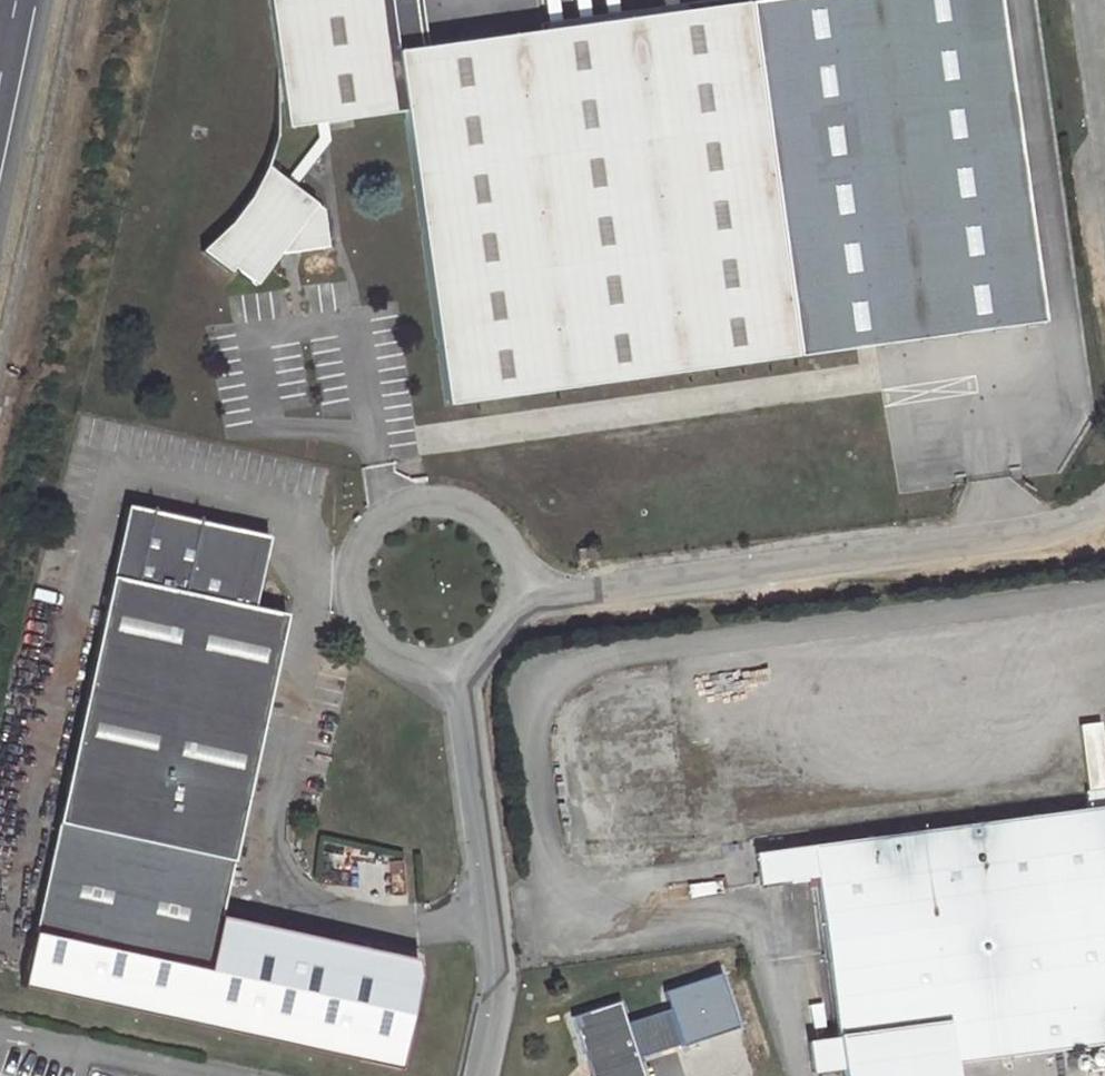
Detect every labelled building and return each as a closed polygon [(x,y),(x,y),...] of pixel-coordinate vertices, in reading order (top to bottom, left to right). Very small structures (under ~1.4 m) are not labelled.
[(302,131),(417,113),(457,407),(808,359),(758,0),(743,0),(408,45),(402,0),(285,0),(302,131)] [(808,359),(1051,327),(1007,0),(758,0),(808,359)] [(337,213),(280,171),(220,256),(248,278),(252,272),(270,288),(293,255),(341,247),(337,213)] [(130,512),(37,937),(210,974),(226,903),(287,620),(258,613),(271,556),(255,553),(258,540),(130,512)] [(949,1060),(1104,1042),(1104,808),(745,850),(750,889),(812,882),(830,1033),(802,1036),(806,1071),(837,1067),(838,1075),(951,1075),(949,1060)] [(226,903),(210,974),(37,937),(28,976),(376,1052),(400,941),(226,903)] [(571,1015),(591,1075),(648,1075),(642,1056),(685,1042),(673,1007),(630,1021),(623,1000),(571,1015)]
